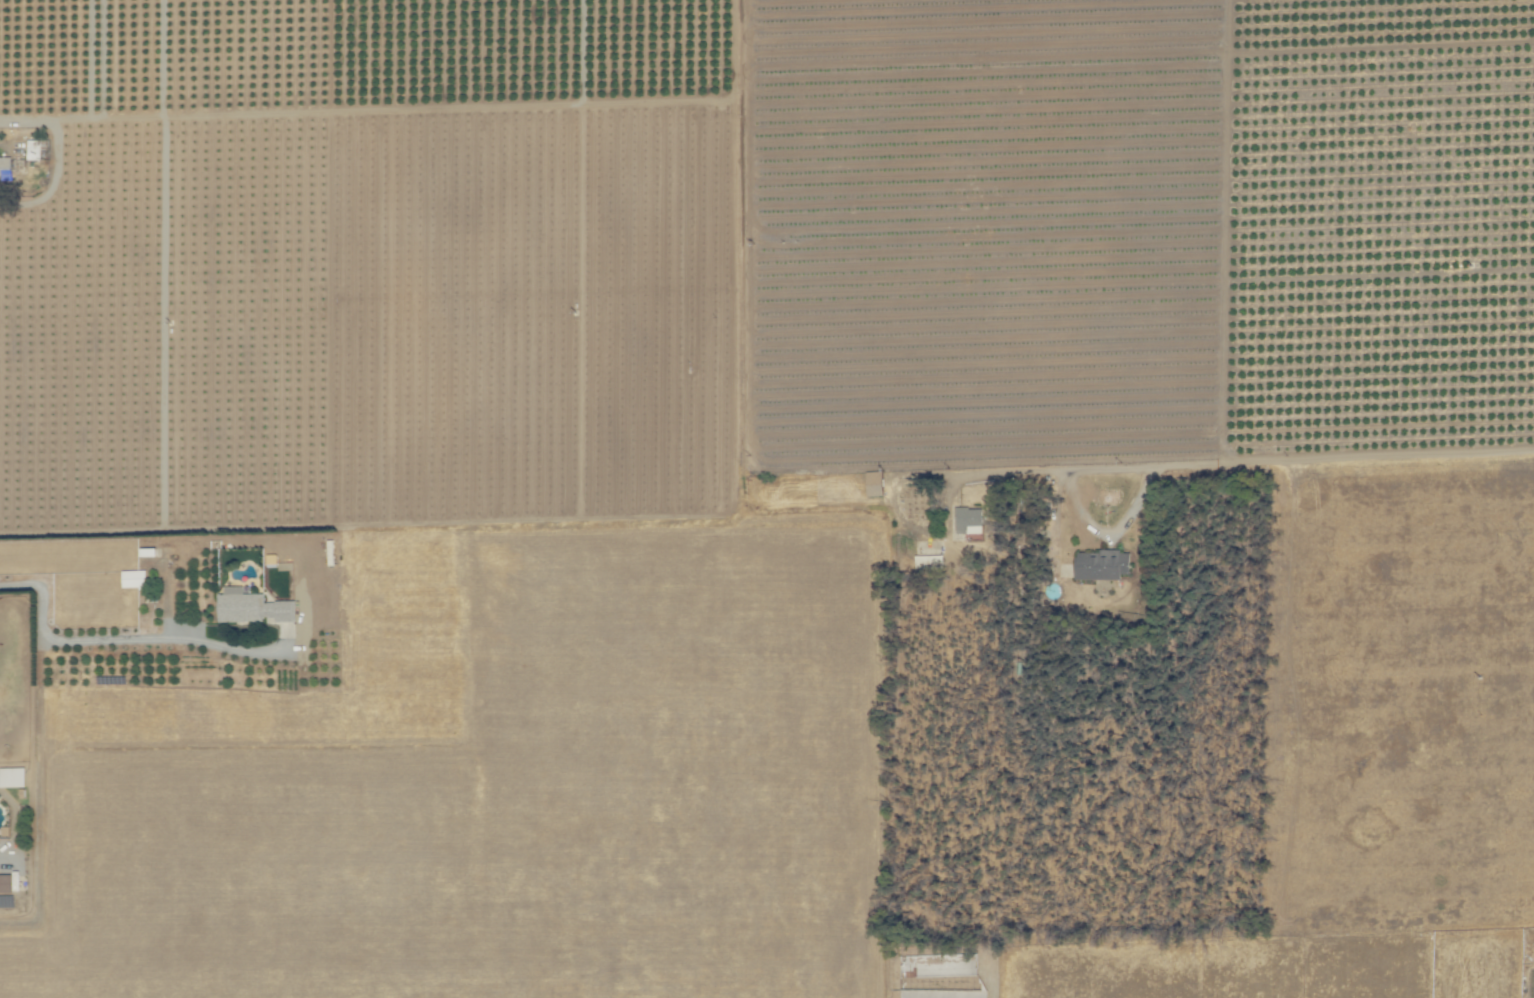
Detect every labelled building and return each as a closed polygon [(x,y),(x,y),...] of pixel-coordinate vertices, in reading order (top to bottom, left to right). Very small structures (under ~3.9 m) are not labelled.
[(10,179),(10,157),(0,157),(0,178),(10,179)] [(881,471),(865,472),(866,497),(882,496),(881,471)] [(981,508),(954,508),(955,534),(982,534),(981,508)] [(1074,580),(1120,581),(1120,575),(1128,575),(1128,551),(1094,551),(1094,554),(1075,554),(1074,580)] [(914,556),(914,569),(943,568),(943,555),(914,556)] [(145,570),(120,570),(121,588),(145,588),(145,570)] [(216,623),(262,622),(262,621),(294,620),(294,601),(263,601),(263,594),(242,594),(242,586),(222,587),(222,594),(216,595),(216,623)] [(0,768),(0,788),(24,787),(24,768),(0,768)] [(0,875),(0,893),(11,893),(11,875),(0,875)] [(978,976),(978,954),(902,955),(902,978),(978,976)]
